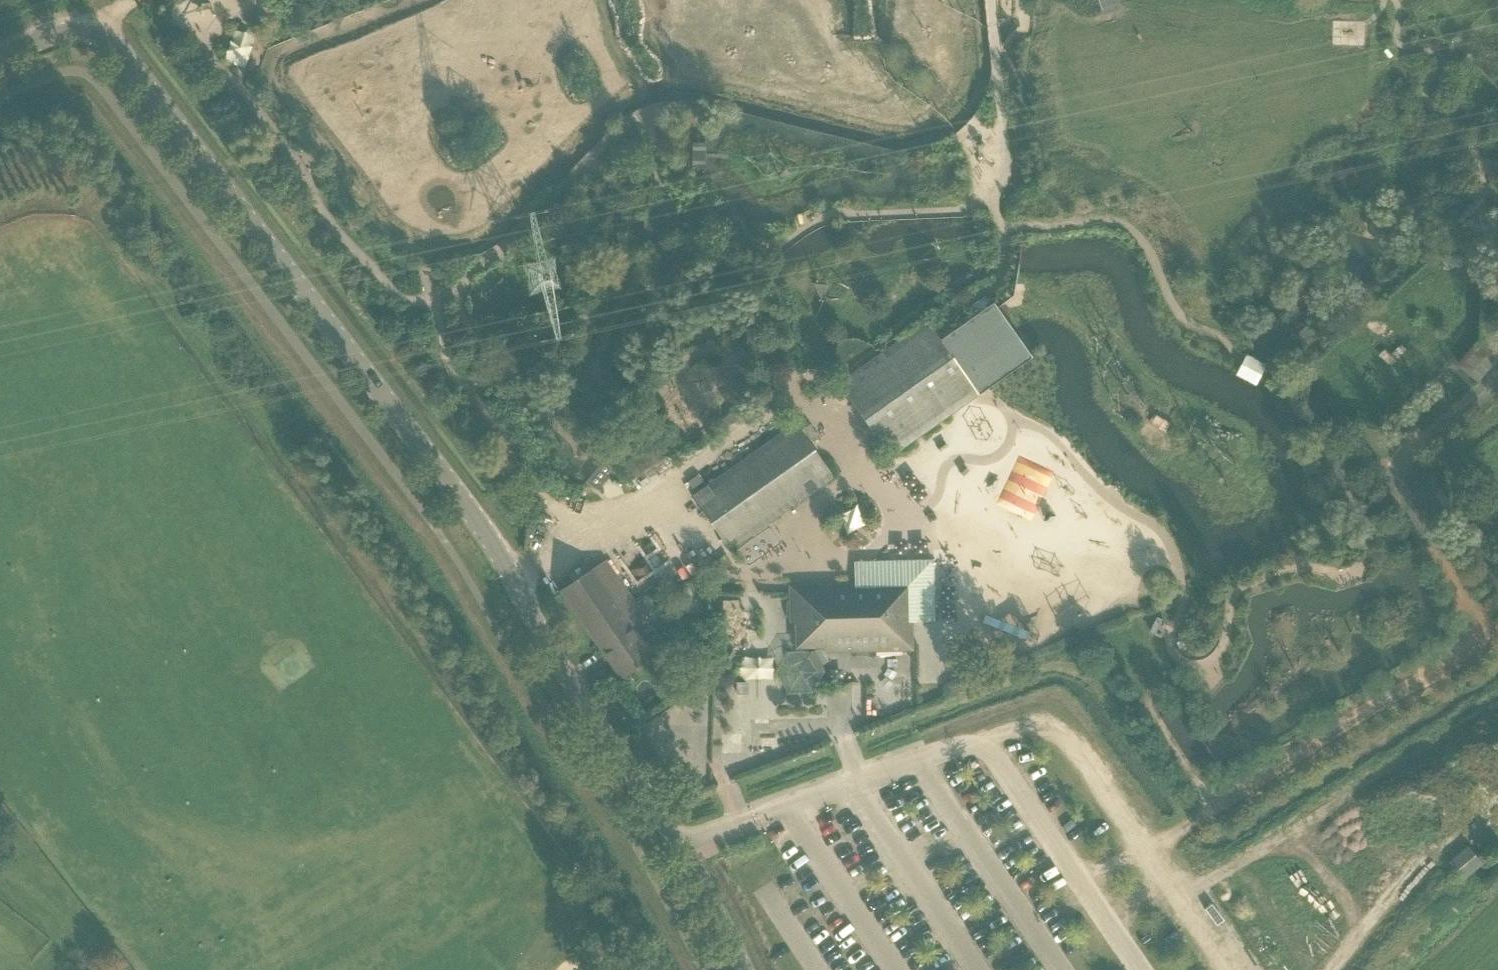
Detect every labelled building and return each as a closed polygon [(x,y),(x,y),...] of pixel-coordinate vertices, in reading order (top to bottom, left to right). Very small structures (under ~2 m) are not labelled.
[(230,32),(225,63),(244,65),(248,34),(230,32)] [(269,34),(262,37),(266,46),(273,43),(269,34)] [(1489,104),(1497,115),(1497,96),(1489,104)] [(706,139),(692,139),(691,165),(705,165),(706,139)] [(1447,254),(1439,254),(1445,271),(1462,267),(1459,254),(1447,254)] [(927,320),(838,383),(851,402),(855,408),(862,418),(867,425),(880,443),(890,458),(954,413),(970,402),(973,399),(979,395),(1032,358),(994,303),(941,340),(933,329),(930,324),(927,320)] [(1311,334),(1305,327),(1292,338),(1297,345),(1311,334)] [(1241,361),(1234,374),(1255,385),(1262,372),(1265,366),(1266,364),(1263,363),(1249,355),(1247,354),(1245,353),(1244,356),(1241,361)] [(603,423),(592,423),(595,428),(597,432),(598,435),(601,451),(602,455),(603,458),(619,454),(619,449),(618,446),(613,431),(608,425),(606,423),(603,423)] [(834,478),(795,423),(691,497),(729,551),(734,548),(767,524),(834,478)] [(941,437),(934,444),(940,451),(947,444),(941,437)] [(1032,520),(1053,470),(1018,455),(996,504),(1032,520)] [(597,490),(615,467),(603,458),(597,466),(585,481),(591,486),(597,490)] [(964,464),(958,470),(963,475),(969,469),(964,464)] [(988,474),(984,485),(995,490),(1000,479),(988,474)] [(699,478),(689,485),(694,492),(704,485),(699,478)] [(852,501),(833,517),(850,537),(868,521),(852,501)] [(1055,513),(1045,509),(1041,519),(1051,523),(1055,513)] [(817,584),(788,585),(789,623),(795,623),(795,635),(795,649),(810,649),(817,649),(820,649),(824,649),(824,653),(913,651),(912,623),(935,622),(934,559),(853,561),(853,583),(817,584)] [(633,605),(603,561),(560,590),(590,635),(633,605)] [(718,570),(718,584),(731,584),(731,570),(718,570)] [(633,605),(590,635),(621,679),(667,647),(658,634),(644,644),(632,628),(643,620),(633,605)] [(1160,636),(1166,624),(1157,619),(1151,631),(1160,636)] [(1183,637),(1176,641),(1179,647),(1186,644),(1185,642),(1183,637)] [(817,649),(812,652),(820,666),(827,662),(820,649),(817,649)] [(736,683),(736,693),(746,692),(746,683),(736,683)] [(935,692),(920,687),(916,698),(931,704),(935,692)] [(761,744),(782,743),(782,734),(761,734),(761,744)] [(1482,863),(1467,846),(1448,862),(1463,880),(1482,863)]
